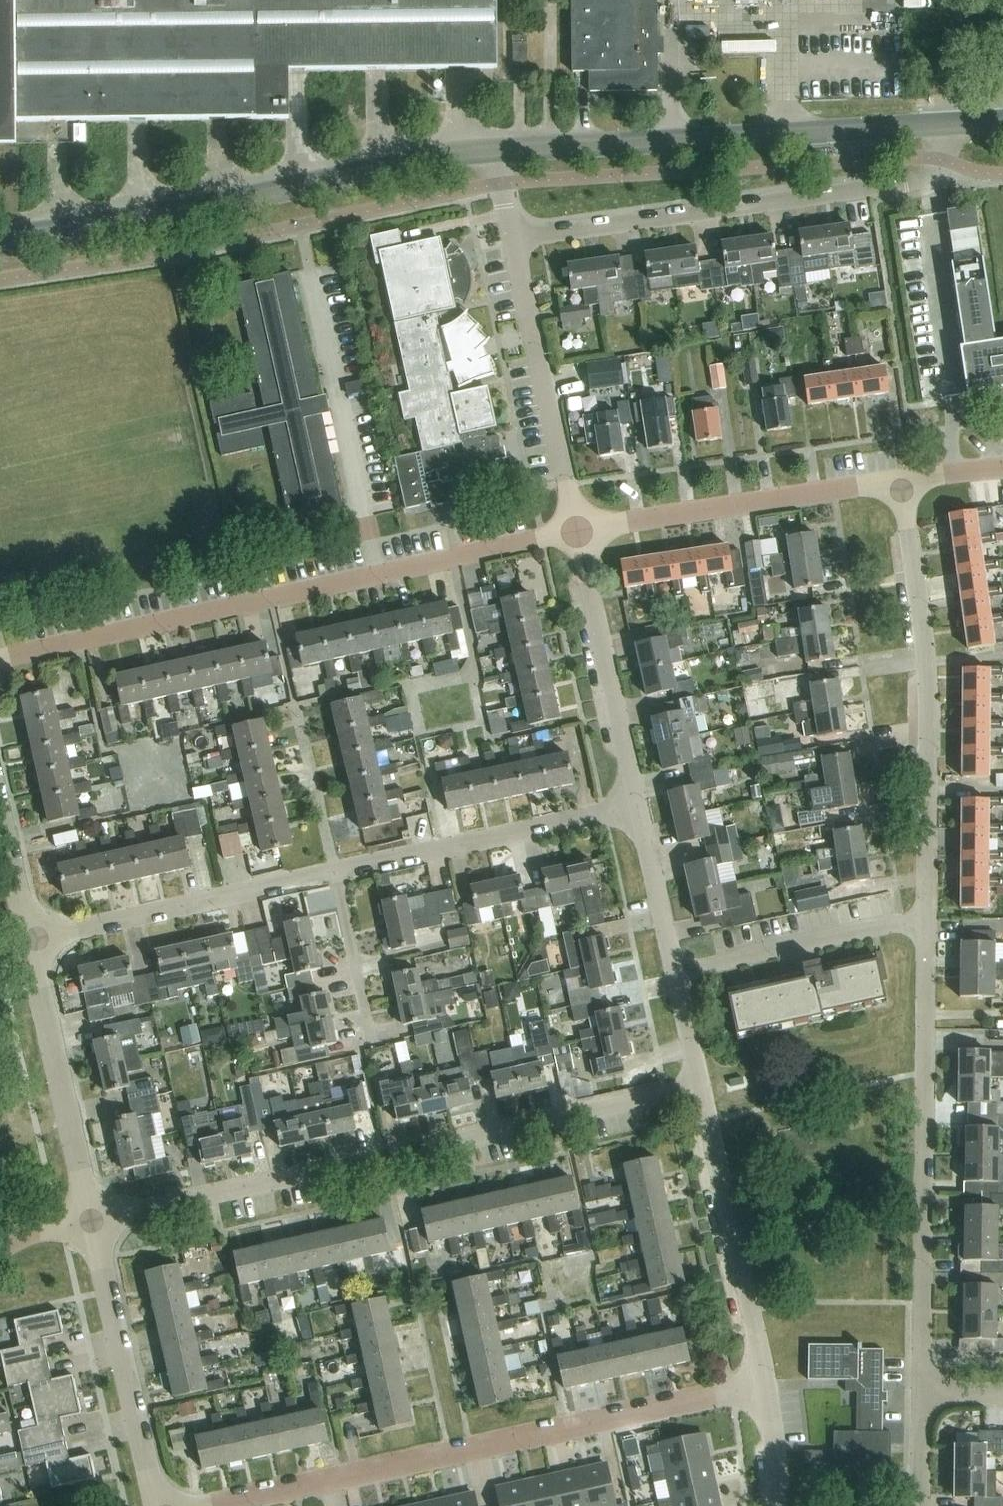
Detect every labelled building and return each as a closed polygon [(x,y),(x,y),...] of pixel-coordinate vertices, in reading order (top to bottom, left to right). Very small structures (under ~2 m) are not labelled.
[(17,144),(17,121),(15,0),(0,0),(0,144),(17,144)] [(17,121),(290,118),(289,70),(498,68),(497,0),(15,0),(17,121)] [(589,71),(589,92),(658,91),(657,54),(661,54),(661,40),(658,40),(657,0),(571,0),(573,71),(589,71)] [(723,35),(723,49),(778,49),(778,35),(723,35)] [(513,67),(527,66),(526,36),(513,37),(513,67)] [(976,209),(950,213),(954,235),(979,231),(976,209)] [(831,271),(855,267),(855,270),(876,267),(872,235),(852,237),(851,226),(825,230),(831,271)] [(801,249),(789,250),(794,287),(795,287),(805,286),(807,285),(805,271),(816,270),(817,272),(831,271),(825,230),(799,233),(801,249)] [(979,231),(954,235),(957,262),(983,258),(979,231)] [(455,310),(453,303),(458,302),(465,305),(467,301),(468,298),(469,296),(470,293),(471,290),(472,287),(472,284),(472,281),(472,278),(471,273),(471,271),(470,268),(469,266),(468,263),(467,260),(465,257),(463,254),(462,252),(460,250),(457,248),(455,246),(451,243),(446,251),(441,252),(439,240),(401,248),(398,232),(369,238),(375,267),(382,265),(392,312),(394,324),(435,315),(455,310)] [(794,287),(789,250),(775,252),(773,236),(747,240),(753,286),(764,284),(763,273),(777,271),(780,289),(794,287)] [(716,289),(728,287),(741,286),(741,287),(753,286),(747,240),(722,243),(724,259),(712,261),(716,289)] [(676,289),(701,286),(702,291),(716,289),(712,261),(698,263),(696,247),(670,251),(676,289)] [(652,298),(651,293),(676,289),(670,251),(644,254),(647,270),(634,271),(638,300),(652,298)] [(599,304),(600,317),(614,315),(610,285),(622,283),(624,301),(638,300),(634,271),(621,273),(619,258),(593,261),(599,304)] [(588,306),(599,304),(593,261),(569,265),(572,290),(582,288),(584,305),(560,309),(563,331),(582,329),(581,319),(590,318),(588,306)] [(209,403),(214,425),(222,424),(224,434),(216,436),(221,457),(265,448),(260,427),(268,425),(292,535),(346,523),(290,273),(236,285),(265,413),(257,414),(253,394),(209,403)] [(956,286),(965,347),(973,395),(1002,390),(1002,340),(996,341),(987,281),(956,286)] [(805,286),(795,287),(797,300),(806,299),(805,286)] [(421,453),(421,454),(455,446),(465,444),(454,396),(449,374),(454,373),(459,387),(467,383),(475,380),(484,377),(492,375),(487,358),(481,346),(486,341),(480,335),(474,329),(476,327),(463,315),(461,318),(458,320),(456,322),(452,324),(449,326),(446,327),(441,328),(438,329),(435,315),(394,324),(409,392),(398,395),(404,421),(416,419),(423,452),(421,453)] [(861,338),(853,339),(855,356),(864,355),(861,338)] [(855,356),(853,339),(844,340),(847,357),(855,356)] [(585,364),(589,390),(623,385),(619,359),(585,364)] [(745,386),(758,384),(754,360),(741,362),(745,386)] [(808,408),(835,403),(830,378),(833,377),(830,361),(822,362),(825,379),(804,382),(808,408)] [(713,390),(726,389),(722,365),(709,367),(713,390)] [(857,373),(861,399),(888,395),(884,369),(857,373)] [(830,378),(835,403),(861,399),(857,373),(833,377),(830,378)] [(779,380),(780,390),(764,392),(766,403),(763,404),(768,433),(792,430),(787,401),(795,399),(792,378),(779,380)] [(367,380),(346,384),(348,396),(369,391),(367,380)] [(488,389),(454,396),(465,444),(488,439),(486,430),(496,427),(488,389)] [(673,398),(633,404),(636,423),(644,422),(648,450),(672,446),(668,418),(675,417),(673,398)] [(713,399),(692,402),(694,414),(693,415),(698,444),(721,440),(717,410),(718,409),(717,403),(713,403),(713,399)] [(584,417),(588,445),(598,443),(600,457),(624,454),(619,424),(617,412),(584,417)] [(467,455),(476,494),(509,487),(498,437),(488,439),(465,444),(467,455)] [(421,453),(395,458),(407,510),(432,504),(476,494),(467,455),(457,458),(455,446),(421,454),(421,453)] [(949,517),(953,544),(979,540),(979,537),(976,519),(993,517),(992,509),(975,511),(975,513),(949,517)] [(781,555),(763,558),(765,568),(772,567),(772,568),(819,561),(815,534),(787,538),(789,556),(782,557),(781,555)] [(953,544),(956,570),(982,567),(982,563),(979,545),(997,543),(995,535),(979,537),(979,540),(953,544)] [(748,572),(764,570),(762,558),(759,542),(744,545),(748,572)] [(728,590),(737,588),(745,587),(740,551),(729,552),(729,547),(702,551),(706,576),(708,576),(726,573),(728,590)] [(710,592),(708,576),(706,576),(702,551),(675,554),(679,580),(682,580),(699,577),(702,594),(710,592)] [(684,596),(682,580),(679,580),(675,554),(648,558),(652,584),(656,584),(673,581),(675,597),(684,596)] [(658,600),(656,584),(652,584),(648,558),(621,562),(625,588),(646,585),(649,601),(658,600)] [(823,587),(819,561),(772,568),(774,579),(785,577),(785,575),(792,574),(795,592),(823,587)] [(999,561),(982,563),(982,567),(956,570),(960,597),(986,593),(986,590),(983,572),(1000,569),(999,561)] [(986,590),(986,593),(960,597),(964,624),(990,620),(990,617),(987,599),(1002,597),(1002,590),(1002,588),(986,590)] [(489,636),(507,632),(506,627),(537,620),(532,595),(500,602),(505,623),(487,627),(488,631),(489,636)] [(447,603),(422,609),(428,638),(432,637),(447,634),(451,653),(461,650),(457,632),(465,630),(460,607),(448,609),(447,603)] [(766,620),(765,608),(756,609),(758,621),(766,620)] [(422,609),(397,614),(403,644),(408,643),(422,639),(426,658),(436,656),(432,637),(428,638),(422,609)] [(488,631),(487,627),(483,609),(471,612),(476,634),(488,631)] [(782,632),(783,642),(830,635),(826,609),(798,613),(801,630),(793,632),(793,630),(782,632)] [(397,614),(371,620),(378,649),(383,648),(398,645),(402,663),(412,661),(408,643),(403,644),(397,614)] [(964,624),(968,650),(993,647),(990,626),(1002,624),(1002,615),(990,617),(990,620),(964,624)] [(371,620),(346,625),(353,655),(358,654),(373,650),(378,669),(387,667),(383,648),(378,649),(371,620)] [(506,627),(507,632),(510,647),(493,651),(495,661),(512,657),(511,651),(543,645),(537,620),(506,627)] [(740,625),(742,634),(759,631),(757,622),(740,625)] [(346,625),(321,631),(328,660),(334,659),(349,656),(353,674),(362,672),(358,654),(353,655),(346,625)] [(683,647),(679,631),(678,625),(659,630),(661,640),(636,645),(642,670),(670,664),(667,651),(683,647)] [(321,631),(296,636),(299,652),(303,666),(325,661),(329,679),(338,677),(334,659),(328,660),(321,631)] [(834,661),(830,635),(783,642),(775,643),(777,660),(805,655),(806,666),(834,661)] [(248,679),(241,681),(245,698),(254,696),(250,678),(272,673),(273,677),(282,675),(278,657),(269,659),(265,643),(241,649),(248,679)] [(511,651),(512,657),(516,672),(498,676),(500,685),(518,681),(517,676),(548,669),(543,645),(511,651)] [(226,684),(241,681),(248,679),(241,649),(216,654),(223,685),(216,686),(220,703),(229,701),(226,684)] [(201,690),(216,686),(223,685),(216,654),(191,660),(198,690),(192,691),(196,709),(205,707),(201,690)] [(177,695),(192,691),(198,690),(191,660),(167,665),(173,696),(168,697),(172,714),(181,712),(177,695)] [(674,701),(696,697),(693,680),(674,684),(670,664),(642,670),(647,695),(672,690),(674,701)] [(152,700),(168,697),(173,696),(167,665),(142,671),(149,701),(143,702),(147,720),(156,718),(152,700)] [(963,697),(989,697),(989,695),(989,677),(1002,677),(1002,668),(989,668),(989,670),(963,670),(963,697)] [(517,676),(518,681),(521,696),(504,700),(501,689),(482,693),(487,714),(523,705),(523,701),(553,694),(548,669),(517,676)] [(128,706),(143,702),(149,701),(142,671),(117,676),(123,705),(120,706),(124,725),(132,723),(128,706)] [(776,693),(806,691),(805,676),(775,678),(776,693)] [(795,716),(841,708),(837,683),(810,687),(812,705),(804,706),(804,704),(793,706),(795,716)] [(333,705),(338,730),(368,723),(367,720),(363,704),(381,700),(379,691),(361,695),(362,698),(333,705)] [(22,698),(27,723),(57,717),(58,722),(76,718),(74,709),(56,713),(51,692),(22,698)] [(523,701),(523,705),(527,721),(509,725),(511,733),(529,729),(528,726),(559,719),(553,694),(523,701)] [(963,724),(989,725),(989,722),(989,704),(1002,704),(1002,695),(989,695),(989,697),(963,697),(963,724)] [(700,715),(700,714),(708,712),(705,697),(697,699),(696,697),(674,701),(677,714),(652,719),(658,745),(699,736),(694,717),(700,715)] [(104,735),(118,732),(112,708),(99,711),(104,735)] [(805,740),(817,738),(817,740),(845,736),(841,708),(795,716),(796,727),(803,726),(805,740)] [(502,711),(487,714),(486,714),(491,736),(507,732),(502,711)] [(338,730),(344,755),(373,748),(372,744),(369,729),(387,725),(384,716),(367,720),(368,723),(338,730)] [(27,723),(33,748),(62,741),(63,747),(82,743),(80,733),(61,737),(58,722),(57,717),(27,723)] [(216,737),(219,737),(238,733),(241,749),(242,752),(272,746),(267,721),(237,727),(236,723),(214,727),(216,737)] [(160,726),(163,740),(179,736),(176,722),(160,726)] [(963,752),(989,752),(989,749),(989,731),(1002,731),(1002,722),(989,722),(989,725),(963,724),(963,752)] [(735,729),(738,746),(751,744),(748,727),(735,729)] [(688,764),(691,776),(713,772),(709,754),(703,755),(699,736),(658,745),(663,770),(688,764)] [(780,736),(756,740),(759,757),(783,754),(780,736)] [(379,773),(378,769),(374,754),(392,750),(390,740),(372,744),(373,748),(344,755),(350,780),(379,773)] [(67,762),(63,747),(62,741),(33,748),(38,773),(68,766),(69,771),(87,767),(85,758),(67,762)] [(533,743),(537,762),(543,760),(549,790),(574,785),(568,755),(546,759),(542,741),(533,743)] [(242,752),(241,749),(220,753),(222,762),(243,757),(246,772),(247,777),(277,770),(272,746),(242,752)] [(524,795),(549,790),(543,760),(537,762),(521,765),(518,746),(508,748),(512,767),(518,765),(524,795)] [(963,752),(962,779),(988,779),(988,758),(1002,758),(1002,750),(989,749),(989,752),(963,752)] [(499,800),(524,795),(518,765),(512,767),(496,770),(492,752),(483,754),(487,772),(493,770),(499,800)] [(794,771),(791,753),(759,758),(762,776),(794,771)] [(806,789),(853,782),(849,756),(821,760),(824,777),(816,779),(816,777),(804,779),(806,789)] [(474,805),(499,800),(493,770),(487,772),(471,775),(467,757),(459,759),(462,777),(468,776),(474,805)] [(449,811),(474,805),(468,776),(462,777),(448,780),(444,762),(434,764),(438,783),(442,782),(449,811)] [(396,765),(378,769),(379,773),(350,780),(355,805),(385,798),(384,794),(380,779),(398,775),(396,765)] [(72,786),(69,771),(68,766),(38,773),(43,798),(73,791),(74,796),(93,792),(91,782),(72,786)] [(246,772),(228,776),(225,777),(226,782),(227,787),(247,782),(251,798),(252,802),(283,795),(277,770),(247,777),(246,772)] [(669,793),(674,818),(703,811),(699,793),(716,789),(713,772),(691,776),(693,788),(669,793)] [(227,787),(226,782),(210,786),(212,795),(228,791),(227,787)] [(806,789),(807,800),(809,812),(797,814),(799,826),(824,822),(823,811),(829,810),(829,812),(857,808),(853,782),(806,789)] [(402,789),(384,794),(385,798),(355,805),(361,829),(390,823),(386,803),(404,799),(402,789)] [(78,811),(74,796),(73,791),(43,798),(48,822),(79,816),(80,821),(98,817),(96,807),(78,811)] [(288,820),(283,795),(252,802),(251,798),(233,802),(235,811),(253,807),(256,823),(257,827),(288,820)] [(988,826),(988,808),(1002,808),(1002,800),(988,800),(988,801),(962,801),(962,828),(988,828),(988,826)] [(183,839),(188,838),(201,835),(195,810),(173,815),(178,840),(162,843),(158,844),(165,873),(190,868),(183,839)] [(735,826),(725,828),(707,832),(703,811),(674,818),(679,843),(704,838),(707,851),(739,844),(735,826)] [(293,845),(288,820),(257,827),(256,823),(238,826),(240,836),(258,832),(262,852),(293,845)] [(140,879),(165,873),(158,844),(162,843),(158,825),(149,827),(153,845),(137,849),(133,850),(140,879)] [(988,826),(988,828),(962,828),(962,855),(988,855),(988,853),(988,835),(1002,835),(1002,826),(988,826)] [(817,863),(864,855),(860,829),(832,834),(835,852),(827,853),(827,851),(826,851),(826,850),(816,851),(817,863)] [(84,841),(82,830),(58,836),(60,846),(84,841)] [(115,885),(140,879),(133,850),(137,849),(133,830),(124,832),(128,851),(113,854),(108,855),(115,885)] [(223,859),(243,855),(238,833),(218,837),(223,859)] [(90,890),(115,885),(108,855),(113,854),(109,836),(100,838),(104,856),(88,860),(84,861),(90,890)] [(65,896),(90,890),(84,861),(88,860),(84,841),(75,843),(80,862),(59,866),(65,896)] [(715,867),(733,863),(742,861),(739,844),(707,851),(709,862),(685,867),(690,892),(719,886),(715,867)] [(962,855),(962,882),(988,882),(988,880),(988,862),(1002,862),(1002,853),(988,853),(988,855),(962,855)] [(868,882),(864,855),(817,863),(819,873),(830,872),(830,870),(837,869),(840,886),(868,882)] [(577,864),(567,867),(574,904),(580,930),(601,925),(598,914),(588,917),(581,889),(595,886),(590,862),(588,862),(587,858),(576,860),(577,864)] [(567,867),(555,869),(554,865),(543,868),(544,872),(542,872),(545,887),(534,890),(539,911),(554,908),(574,904),(567,867)] [(518,877),(516,877),(515,874),(505,876),(506,880),(496,882),(504,918),(513,916),(510,905),(521,902),(523,915),(539,911),(534,890),(522,893),(518,877)] [(496,882),(485,884),(484,880),(473,883),(474,887),(472,887),(476,903),(463,906),(467,927),(483,923),(480,911),(491,909),(493,921),(504,918),(496,882)] [(962,882),(962,909),(988,909),(988,888),(1002,888),(1002,880),(988,880),(988,882),(962,882)] [(735,882),(719,886),(690,892),(696,917),(720,912),(722,923),(754,916),(749,893),(738,896),(735,882)] [(794,893),(798,914),(829,907),(825,887),(794,893)] [(440,915),(455,912),(451,890),(421,897),(424,908),(408,911),(405,897),(382,902),(387,926),(440,915)] [(442,925),(440,915),(387,926),(392,950),(416,945),(413,931),(442,925)] [(284,924),(287,937),(271,941),(268,927),(245,932),(250,957),(260,955),(314,944),(308,918),(284,924)] [(466,928),(446,932),(450,949),(470,945),(466,928)] [(608,961),(606,950),(609,949),(607,938),(603,939),(603,937),(587,941),(585,929),(563,934),(566,949),(572,948),(576,968),(577,969),(608,961)] [(214,974),(235,970),(238,983),(254,980),(248,953),(236,955),(231,935),(206,941),(211,964),(213,975),(214,974)] [(213,975),(211,964),(206,941),(182,946),(187,970),(190,987),(205,984),(207,997),(218,995),(214,974),(213,975)] [(313,983),(310,972),(320,970),(314,944),(260,955),(263,966),(292,960),(295,974),(284,977),(287,989),(313,983)] [(1002,971),(1002,961),(999,961),(999,964),(994,964),(994,944),(961,944),(961,971),(1002,971)] [(155,973),(155,974),(145,976),(151,1003),(161,1001),(170,999),(178,997),(177,990),(190,987),(187,970),(182,946),(155,952),(160,972),(155,973)] [(112,999),(132,994),(135,1006),(151,1003),(145,976),(133,978),(129,958),(104,963),(112,999)] [(882,982),(887,981),(882,960),(822,973),(820,962),(802,966),(805,980),(728,997),(738,1040),(824,1021),(823,1018),(887,1004),(882,982)] [(549,973),(546,961),(531,964),(527,972),(528,977),(549,973)] [(615,973),(611,974),(608,961),(577,969),(576,968),(563,971),(565,980),(577,978),(580,989),(567,992),(570,1008),(600,1001),(598,990),(614,986),(614,985),(617,984),(615,973)] [(78,969),(83,993),(90,1024),(116,1018),(112,999),(104,963),(78,969)] [(417,970),(393,975),(398,1000),(452,990),(450,979),(437,981),(437,980),(420,983),(417,970)] [(961,971),(960,998),(994,998),(994,978),(999,978),(999,981),(1002,981),(1002,971),(961,971)] [(274,1020),(276,1030),(330,1018),(325,992),(315,995),(313,983),(287,989),(290,1001),(301,999),(303,1012),(286,1016),(286,1018),(274,1020)] [(452,990),(398,1000),(403,1026),(437,1019),(434,1004),(454,1000),(452,990)] [(623,1010),(619,1011),(619,1009),(603,1013),(600,1001),(570,1008),(574,1023),(588,1019),(590,1030),(578,1033),(581,1043),(624,1033),(622,1022),(626,1021),(623,1010)] [(330,1018),(276,1030),(279,1041),(292,1038),(297,1063),(328,1056),(326,1046),(336,1043),(330,1018)] [(134,1036),(142,1034),(139,1019),(112,1025),(115,1037),(94,1042),(100,1067),(139,1058),(134,1036)] [(630,1057),(629,1055),(633,1054),(631,1044),(627,1045),(624,1033),(581,1043),(583,1052),(592,1050),(595,1061),(592,1061),(595,1076),(625,1070),(622,1059),(630,1057)] [(532,1041),(535,1053),(524,1056),(522,1047),(512,1049),(521,1093),(546,1087),(542,1067),(554,1064),(548,1038),(532,1041)] [(573,1063),(569,1046),(553,1050),(557,1066),(573,1063)] [(512,1058),(491,1063),(488,1051),(474,1054),(480,1081),(491,1078),(495,1098),(521,1093),(512,1049),(510,1050),(512,1058)] [(991,1078),(1002,1078),(1002,1052),(960,1052),(959,1078),(991,1078)] [(458,1057),(460,1068),(439,1073),(447,1109),(473,1104),(468,1083),(480,1081),(474,1054),(458,1057)] [(128,1083),(126,1074),(142,1070),(139,1058),(100,1067),(105,1092),(126,1087),(129,1101),(156,1095),(152,1077),(128,1083)] [(447,1109),(439,1073),(438,1070),(424,1073),(421,1060),(411,1062),(423,1115),(447,1109)] [(423,1115),(411,1062),(400,1064),(403,1078),(388,1081),(388,1077),(374,1080),(380,1108),(393,1105),(397,1121),(423,1115)] [(991,1091),(991,1078),(959,1078),(959,1103),(991,1104),(991,1102),(998,1103),(998,1115),(1002,1115),(1002,1103),(999,1103),(1000,1091),(991,1091)] [(330,1136),(355,1130),(352,1114),(365,1111),(359,1084),(345,1087),(347,1096),(333,1099),(328,1080),(318,1082),(330,1136)] [(305,1142),(330,1136),(318,1082),(307,1085),(311,1099),(321,1096),(324,1112),(314,1115),(311,1104),(298,1107),(305,1142)] [(298,1107),(297,1107),(296,1101),(283,1104),(281,1096),(264,1100),(260,1083),(250,1085),(254,1103),(260,1131),(275,1127),(280,1147),(305,1142),(298,1107)] [(248,1133),(260,1131),(254,1103),(250,1085),(239,1088),(243,1105),(238,1106),(241,1118),(219,1123),(222,1136),(228,1159),(252,1154),(248,1133)] [(150,1138),(156,1137),(152,1116),(160,1114),(156,1095),(129,1101),(131,1110),(132,1115),(112,1120),(117,1145),(150,1138)] [(196,1128),(194,1117),(179,1120),(185,1148),(197,1145),(202,1165),(228,1159),(222,1136),(219,1123),(216,1112),(206,1114),(209,1125),(196,1128)] [(961,1142),(963,1145),(966,1145),(966,1155),(1002,1155),(1002,1116),(983,1116),(982,1128),(966,1128),(963,1128),(961,1131),(961,1142)] [(155,1160),(150,1138),(117,1145),(123,1170),(133,1168),(136,1180),(173,1171),(169,1156),(155,1160)] [(999,1155),(966,1155),(966,1183),(982,1183),(982,1194),(1002,1195),(1002,1155),(999,1155)] [(630,1190),(662,1183),(656,1158),(625,1165),(629,1185),(612,1188),(614,1197),(631,1194),(630,1190)] [(571,1177),(546,1183),(554,1215),(557,1214),(572,1211),(576,1228),(584,1226),(580,1209),(578,1209),(571,1177)] [(561,1232),(557,1214),(554,1215),(546,1183),(521,1188),(529,1220),(532,1220),(548,1216),(552,1234),(561,1232)] [(667,1208),(662,1183),(630,1190),(631,1194),(635,1210),(617,1214),(619,1222),(637,1218),(636,1215),(667,1208)] [(536,1237),(532,1220),(529,1220),(521,1188),(496,1194),(504,1226),(508,1225),(523,1221),(527,1239),(536,1237)] [(512,1243),(508,1225),(504,1226),(496,1194),(472,1199),(479,1232),(483,1231),(498,1227),(502,1245),(512,1243)] [(982,1194),(981,1207),(966,1207),(965,1233),(998,1234),(998,1208),(1002,1208),(1002,1195),(982,1194)] [(487,1248),(483,1231),(479,1232),(472,1199),(447,1205),(454,1237),(458,1236),(474,1233),(478,1250),(487,1248)] [(462,1254),(458,1236),(454,1237),(447,1205),(422,1210),(429,1243),(447,1239),(451,1256),(462,1254)] [(673,1233),(667,1208),(636,1215),(637,1218),(640,1234),(622,1238),(624,1247),(642,1243),(642,1240),(673,1233)] [(383,1220),(359,1225),(366,1258),(362,1259),(365,1275),(374,1273),(371,1256),(391,1252),(383,1220)] [(366,1258),(359,1225),(334,1231),(341,1263),(337,1264),(341,1281),(350,1279),(346,1262),(362,1259),(366,1258)] [(414,1255),(427,1252),(422,1228),(409,1231),(414,1255)] [(341,1263),(334,1231),(309,1236),(316,1269),(312,1270),(316,1286),(325,1284),(322,1268),(337,1264),(341,1263)] [(565,1258),(589,1252),(585,1232),(575,1235),(578,1245),(563,1248),(565,1258)] [(678,1258),(673,1233),(642,1240),(642,1243),(646,1258),(628,1262),(630,1271),(648,1267),(647,1265),(678,1258)] [(965,1262),(980,1262),(980,1273),(1002,1273),(1002,1246),(998,1246),(998,1234),(965,1233),(965,1246),(963,1245),(961,1247),(961,1260),(963,1262),(965,1262)] [(316,1269),(309,1236),(284,1242),(292,1274),(288,1275),(291,1290),(292,1292),(300,1290),(296,1273),(312,1270),(316,1269)] [(284,1242),(260,1247),(267,1280),(263,1281),(267,1297),(276,1295),(276,1293),(291,1290),(288,1275),(292,1274),(284,1242)] [(267,1280),(260,1247),(235,1253),(242,1285),(240,1286),(243,1302),(252,1301),(248,1284),(263,1281),(267,1280)] [(684,1283),(678,1258),(647,1265),(648,1267),(651,1283),(633,1287),(635,1296),(654,1292),(654,1290),(684,1283)] [(147,1273),(153,1297),(184,1290),(185,1294),(203,1290),(201,1281),(183,1285),(179,1266),(147,1273)] [(453,1283),(458,1308),(491,1301),(490,1298),(487,1283),(504,1279),(502,1270),(484,1274),(485,1277),(453,1283)] [(980,1273),(980,1286),(964,1286),(964,1312),(996,1313),(997,1286),(1002,1287),(1002,1273),(980,1273)] [(153,1297),(159,1322),(190,1315),(191,1318),(209,1314),(207,1305),(188,1310),(185,1294),(184,1290),(153,1297)] [(458,1308),(464,1333),(496,1326),(495,1324),(492,1308),(509,1304),(507,1295),(490,1298),(491,1301),(458,1308)] [(358,1331),(390,1324),(385,1299),(352,1306),(352,1303),(334,1307),(336,1316),(354,1312),(357,1329),(358,1331)] [(4,1370),(47,1360),(43,1340),(64,1335),(58,1311),(14,1321),(20,1347),(0,1352),(0,1353),(4,1370)] [(996,1313),(964,1312),(963,1341),(979,1341),(979,1353),(1002,1353),(1002,1340),(995,1340),(996,1313)] [(159,1322),(164,1347),(195,1340),(196,1344),(214,1339),(212,1331),(194,1335),(191,1318),(190,1315),(159,1322)] [(657,1335),(664,1367),(689,1361),(682,1329),(664,1333),(660,1316),(650,1318),(654,1335),(657,1335)] [(464,1333),(469,1358),(501,1351),(501,1347),(497,1333),(515,1329),(513,1320),(495,1324),(496,1326),(464,1333)] [(639,1372),(664,1367),(657,1335),(654,1335),(639,1338),(635,1321),(625,1323),(629,1341),(632,1340),(639,1372)] [(396,1349),(390,1324),(358,1331),(357,1329),(340,1332),(342,1341),(359,1337),(362,1353),(363,1356),(396,1349)] [(614,1378),(639,1372),(632,1340),(629,1341),(613,1344),(610,1327),(601,1329),(605,1346),(607,1346),(614,1378)] [(589,1383),(614,1378),(607,1346),(605,1346),(589,1350),(585,1332),(576,1334),(580,1352),(582,1351),(589,1383)] [(564,1389),(589,1383),(582,1351),(580,1352),(564,1355),(560,1337),(551,1340),(555,1357),(557,1357),(564,1389)] [(164,1347),(170,1371),(201,1364),(202,1368),(220,1364),(218,1355),(200,1359),(196,1344),(195,1340),(164,1347)] [(469,1358),(475,1383),(507,1376),(506,1373),(503,1358),(521,1354),(518,1343),(501,1347),(501,1351),(469,1358)] [(880,1433),(880,1404),(886,1404),(887,1394),(880,1394),(880,1363),(883,1363),(883,1350),(861,1350),(861,1344),(857,1344),(857,1345),(808,1345),(808,1380),(845,1381),(845,1392),(856,1392),(856,1433),(880,1433)] [(401,1374),(396,1349),(363,1356),(362,1353),(345,1357),(347,1366),(365,1362),(368,1378),(369,1381),(401,1374)] [(28,1383),(33,1405),(77,1395),(72,1375),(52,1380),(47,1360),(4,1370),(8,1387),(28,1383)] [(205,1383),(202,1368),(201,1364),(170,1371),(175,1396),(206,1389),(206,1392),(225,1388),(223,1379),(205,1383)] [(507,1376),(475,1383),(480,1408),(512,1401),(508,1382),(526,1378),(524,1369),(506,1373),(507,1376)] [(406,1399),(401,1374),(369,1381),(368,1378),(351,1382),(353,1390),(370,1387),(373,1402),(374,1406),(406,1399)] [(296,1415),(303,1448),(328,1442),(321,1410),(323,1409),(319,1392),(309,1394),(313,1411),(298,1415),(296,1415)] [(17,1431),(21,1449),(65,1439),(60,1419),(81,1415),(77,1395),(33,1405),(37,1427),(17,1431)] [(271,1420),(278,1453),(303,1448),(296,1415),(298,1415),(294,1397),(284,1399),(288,1416),(273,1420),(271,1420)] [(412,1424),(406,1399),(374,1406),(373,1402),(356,1406),(358,1416),(376,1412),(380,1431),(412,1424)] [(177,1405),(180,1418),(196,1415),(193,1402),(177,1405)] [(246,1426),(254,1459),(278,1453),(271,1420),(273,1420),(269,1402),(260,1404),(264,1422),(248,1425),(246,1426)] [(221,1431),(229,1464),(254,1459),(246,1426),(248,1425),(244,1408),(236,1410),(240,1427),(224,1431),(221,1431)] [(12,1432),(8,1413),(0,1415),(0,1434),(12,1432)] [(204,1470),(229,1464),(221,1431),(224,1431),(220,1413),(211,1415),(215,1433),(196,1437),(204,1470)] [(851,1469),(890,1469),(891,1433),(880,1433),(856,1433),(832,1432),(831,1469),(851,1470),(851,1469)] [(955,1473),(984,1473),(985,1455),(985,1452),(996,1452),(1002,1452),(1002,1432),(978,1432),(978,1433),(978,1447),(955,1447),(955,1473)] [(662,1453),(666,1471),(710,1462),(704,1435),(646,1447),(648,1456),(662,1453)] [(45,1462),(51,1489),(96,1479),(90,1455),(69,1460),(65,1439),(21,1449),(25,1467),(45,1462)] [(804,1451),(804,1463),(822,1464),(823,1451),(804,1451)] [(21,1472),(17,1453),(0,1457),(0,1476),(21,1472)] [(710,1462),(666,1471),(652,1474),(653,1483),(668,1480),(672,1498),(716,1488),(710,1462)] [(587,1505),(615,1505),(606,1464),(579,1470),(587,1505)] [(629,1480),(637,1478),(635,1466),(627,1468),(629,1480)] [(558,1505),(587,1505),(579,1470),(552,1476),(558,1505)] [(955,1473),(954,1499),(973,1499),(973,1505),(1002,1505),(1002,1500),(996,1500),(996,1473),(984,1473),(955,1473)] [(530,1505),(558,1505),(552,1476),(525,1482),(530,1505)] [(35,1480),(37,1490),(46,1488),(43,1478),(35,1480)] [(637,1478),(629,1480),(632,1491),(640,1490),(637,1478)] [(525,1482),(497,1488),(501,1505),(530,1505),(525,1482)] [(672,1498),(657,1501),(658,1505),(720,1505),(716,1488),(672,1498)] [(446,1505),(476,1505),(473,1493),(445,1499),(446,1505)]
